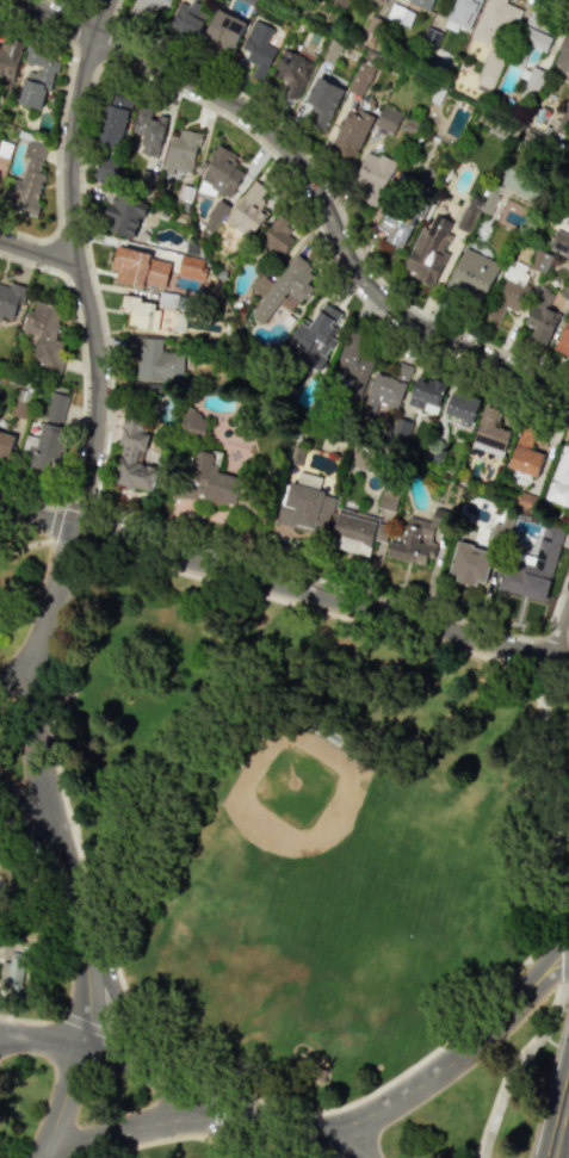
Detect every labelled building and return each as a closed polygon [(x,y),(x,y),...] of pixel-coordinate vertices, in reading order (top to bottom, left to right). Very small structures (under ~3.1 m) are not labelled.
[(132,20),(155,20),(155,5),(166,5),(166,0),(132,0),(132,20)] [(453,15),(444,15),(444,29),(457,30),(457,27),(476,28),(476,0),(453,0),(453,15)] [(482,42),(479,49),(467,45),(463,55),(483,62),(475,84),(491,90),(507,45),(504,44),(519,5),(504,0),(484,0),(470,37),(482,42)] [(196,37),(206,11),(178,1),(169,26),(196,37)] [(244,22),(215,10),(202,41),(232,53),(244,22)] [(558,24),(529,11),(516,39),(545,52),(558,24)] [(272,27),(251,19),(237,57),(255,64),(250,76),(262,81),(274,48),(265,45),(272,27)] [(567,28),(550,71),(568,79),(568,29),(567,28)] [(2,74),(0,84),(13,87),(21,41),(13,40),(11,46),(0,44),(0,74),(2,74)] [(274,76),(285,82),(279,92),(294,100),(313,63),(287,50),(274,76)] [(44,110),(56,57),(26,51),(24,63),(39,66),(38,73),(26,71),(18,105),(44,110)] [(362,96),(374,68),(358,62),(347,89),(362,96)] [(322,131),(344,90),(317,76),(303,104),(317,111),(310,125),(322,131)] [(109,92),(95,138),(119,146),(133,100),(109,92)] [(402,114),(382,105),(373,125),(392,134),(402,114)] [(156,157),(166,118),(151,114),(151,111),(138,108),(130,138),(152,144),(149,155),(156,157)] [(372,119),(346,108),(339,124),(340,125),(330,147),(355,158),(372,119)] [(164,170),(190,177),(201,134),(175,127),(164,170)] [(40,204),(37,203),(44,173),(40,171),(45,148),(28,144),(20,180),(14,179),(11,190),(4,188),(0,206),(0,207),(37,215),(40,204)] [(229,199),(242,173),(233,168),(240,156),(217,144),(197,182),(229,199)] [(347,192),(376,205),(395,163),(367,149),(347,192)] [(93,175),(112,183),(120,161),(101,154),(93,175)] [(268,189),(251,179),(227,223),(252,237),(266,212),(258,207),(268,189)] [(112,192),(101,227),(134,238),(145,203),(112,192)] [(384,240),(401,248),(413,224),(385,211),(377,228),(388,233),(384,240)] [(278,263),(299,229),(275,215),(255,248),(278,263)] [(568,255),(568,235),(555,230),(547,249),(568,257),(568,255)] [(110,277),(163,291),(171,261),(118,247),(110,277)] [(500,264),(464,247),(445,285),(482,303),(500,264)] [(529,266),(544,273),(551,256),(536,250),(529,266)] [(274,283),(259,273),(249,288),(262,297),(250,315),(264,324),(277,304),(292,313),(309,287),(304,284),(315,268),(294,254),(274,283)] [(201,280),(206,261),(181,255),(176,273),(201,280)] [(486,317),(498,322),(504,307),(517,312),(527,289),(521,287),(530,267),(510,259),(486,317)] [(1,320),(2,316),(13,319),(17,304),(21,305),(26,287),(10,282),(8,287),(0,285),(0,320),(1,320)] [(524,323),(533,327),(529,339),(547,346),(559,313),(547,309),(553,292),(538,286),(524,323)] [(30,363),(58,370),(65,341),(54,338),(62,308),(32,300),(24,332),(37,335),(30,363)] [(300,322),(289,342),(304,350),(298,360),(315,370),(346,316),(322,302),(308,327),(300,322)] [(553,349),(568,357),(568,316),(553,349)] [(361,386),(371,361),(362,358),(368,341),(348,333),(332,375),(361,386)] [(135,379),(181,381),(182,354),(161,354),(161,338),(124,337),(124,355),(136,355),(135,379)] [(397,409),(406,382),(374,372),(360,414),(372,418),(377,403),(397,409)] [(444,383),(414,376),(407,407),(437,413),(444,383)] [(69,396),(51,391),(35,451),(54,456),(69,396)] [(443,421),(472,428),(479,398),(450,391),(443,421)] [(470,446),(501,457),(511,431),(495,426),(501,410),(485,404),(470,446)] [(202,437),(206,417),(182,412),(179,433),(202,437)] [(114,484),(154,492),(159,462),(142,459),(149,424),(123,419),(118,444),(121,445),(114,484)] [(507,468),(537,477),(544,454),(529,449),(535,430),(521,425),(507,468)] [(7,461),(15,436),(0,432),(0,459),(7,461)] [(568,503),(568,447),(562,444),(545,499),(568,507),(568,503)] [(353,469),(375,472),(376,457),(354,454),(353,469)] [(333,494),(287,482),(276,524),(322,536),(333,494)] [(398,493),(381,489),(376,507),(393,512),(398,493)] [(369,555),(372,540),(385,542),(388,524),(378,522),(379,519),(336,511),(329,547),(369,555)] [(390,536),(386,557),(425,565),(426,557),(433,559),(436,541),(437,541),(441,522),(406,515),(402,538),(390,536)] [(545,601),(562,530),(542,525),(532,567),(503,560),(496,589),(545,601)] [(492,550),(455,543),(448,578),(486,585),(492,550)] [(0,978),(0,991),(17,995),(26,954),(11,951),(9,962),(4,961),(0,978)]
